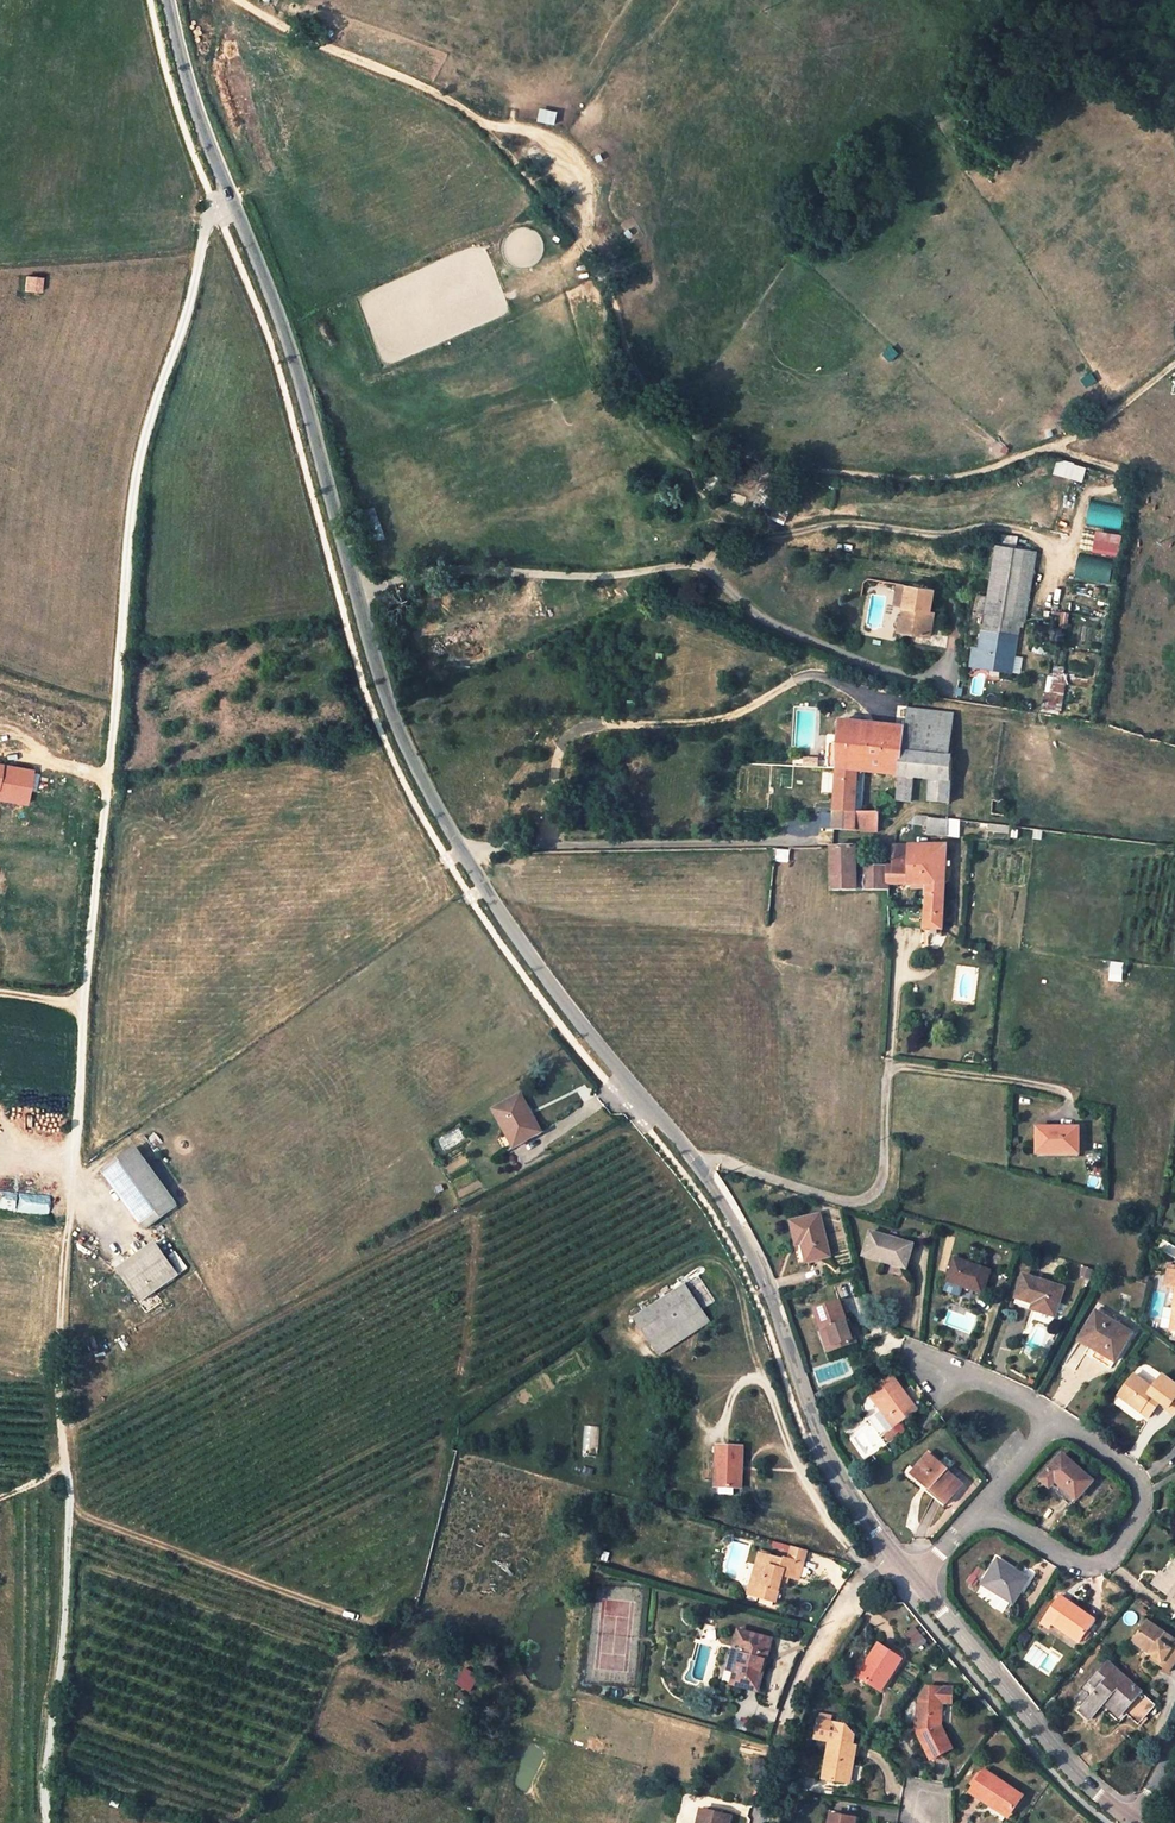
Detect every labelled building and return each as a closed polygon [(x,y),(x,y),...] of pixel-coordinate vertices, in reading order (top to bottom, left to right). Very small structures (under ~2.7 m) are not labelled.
[(539,120),(557,124),(559,111),(541,107),(539,120)] [(42,281),(28,276),(23,290),(36,295),(42,281)] [(1085,481),(1088,466),(1059,458),(1055,473),(1085,481)] [(981,627),(1017,634),(1031,548),(999,543),(996,544),(987,595),(979,594),(976,611),(983,612),(981,627)] [(1081,553),(1076,575),(1110,583),(1116,561),(1081,553)] [(934,591),(905,586),(901,614),(910,616),(908,629),(927,632),(934,591)] [(981,627),(979,636),(1016,642),(1017,634),(981,627)] [(982,649),(979,664),(1011,670),(1016,642),(979,636),(977,648),(982,649)] [(982,649),(977,648),(971,647),(969,662),(979,664),(982,649)] [(1063,672),(1053,670),(1046,705),(1057,707),(1063,672)] [(905,726),(903,752),(952,757),(953,715),(907,710),(905,726)] [(833,813),(857,814),(860,774),(901,779),(903,752),(905,726),(838,721),(833,813)] [(952,757),(903,752),(901,779),(914,780),(930,782),(928,803),(948,804),(952,757)] [(29,807),(34,770),(0,765),(0,802),(29,807)] [(912,803),(914,780),(901,779),(899,802),(912,803)] [(832,832),(856,833),(857,814),(833,813),(832,832)] [(857,814),(856,833),(878,834),(878,815),(857,814)] [(925,831),(946,834),(947,819),(926,817),(925,831)] [(947,819),(946,834),(959,836),(960,821),(947,819)] [(886,866),(886,885),(924,883),(923,896),(926,897),(925,912),(888,910),(890,927),(939,928),(941,928),(946,843),(892,845),(891,850),(892,867),(886,866)] [(886,885),(886,866),(856,867),(856,847),(833,847),(833,889),(886,889),(886,885)] [(517,1094),(492,1112),(509,1136),(510,1136),(517,1147),(518,1148),(543,1129),(517,1094)] [(1084,1129),(1043,1126),(1041,1153),(1082,1156),(1084,1129)] [(442,1142),(447,1152),(466,1141),(461,1131),(442,1142)] [(510,1153),(517,1147),(510,1136),(509,1136),(502,1142),(510,1153)] [(136,1144),(104,1168),(148,1229),(180,1205),(136,1144)] [(15,1191),(12,1210),(53,1215),(56,1196),(15,1191)] [(830,1256),(820,1216),(792,1222),(798,1245),(803,1244),(808,1261),(830,1256)] [(907,1269),(914,1246),(872,1233),(865,1256),(907,1269)] [(158,1243),(122,1270),(145,1301),(181,1274),(158,1243)] [(991,1271),(956,1259),(948,1282),(946,1285),(948,1292),(962,1296),(965,1288),(983,1294),(991,1271)] [(1169,1270),(1166,1287),(1174,1288),(1174,1271),(1169,1270)] [(1016,1297),(1027,1301),(1025,1307),(1032,1309),(1055,1317),(1064,1288),(1024,1275),(1016,1297)] [(688,1289),(637,1318),(659,1356),(710,1328),(688,1289)] [(1016,1297),(1014,1304),(1025,1307),(1027,1301),(1016,1297)] [(816,1310),(823,1330),(827,1329),(834,1351),(858,1343),(851,1321),(848,1322),(841,1302),(816,1310)] [(1097,1312),(1080,1340),(1116,1362),(1129,1342),(1107,1328),(1112,1321),(1097,1312)] [(1112,1321),(1107,1328),(1129,1342),(1133,1334),(1112,1321)] [(830,1352),(834,1351),(827,1329),(823,1330),(830,1352)] [(869,1393),(883,1411),(888,1407),(901,1424),(919,1411),(893,1375),(869,1393)] [(1153,1388),(1135,1375),(1127,1385),(1132,1388),(1124,1399),(1136,1408),(1142,1401),(1146,1404),(1153,1396),(1169,1408),(1174,1401),(1174,1384),(1163,1375),(1153,1388)] [(1119,1395),(1124,1399),(1132,1388),(1127,1385),(1119,1395)] [(825,1390),(816,1395),(820,1401),(828,1396),(825,1390)] [(1146,1404),(1142,1401),(1136,1408),(1140,1412),(1146,1404)] [(895,1428),(901,1424),(888,1407),(883,1411),(895,1428)] [(895,1428),(884,1435),(889,1443),(906,1431),(901,1424),(895,1428)] [(584,1456),(599,1456),(599,1426),(584,1426),(584,1456)] [(744,1451),(712,1450),(711,1466),(721,1467),(720,1488),(742,1488),(744,1451)] [(950,1470),(930,1454),(913,1474),(932,1490),(933,1488),(949,1502),(964,1485),(948,1472),(950,1470)] [(1094,1481),(1063,1455),(1042,1479),(1052,1488),(1058,1481),(1078,1499),(1094,1481)] [(591,1477),(593,1471),(583,1468),(582,1474),(591,1477)] [(1078,1499),(1058,1481),(1052,1488),(1072,1506),(1078,1499)] [(792,1547),(788,1560),(803,1564),(807,1552),(792,1547)] [(784,1576),(790,1578),(799,1580),(803,1564),(788,1560),(787,1562),(761,1555),(752,1584),(757,1585),(754,1596),(776,1603),(782,1582),(784,1576)] [(1030,1579),(999,1560),(983,1585),(999,1595),(1014,1604),(1030,1579)] [(1174,1599),(1174,1564),(1167,1575),(1158,1587),(1174,1599)] [(1158,1587),(1167,1575),(1162,1571),(1153,1584),(1158,1587)] [(1063,1604),(1064,1602),(1050,1592),(1033,1617),(1047,1626),(1051,1620),(1055,1623),(1054,1624),(1080,1643),(1097,1619),(1070,1601),(1066,1606),(1063,1604)] [(1014,1604),(999,1595),(994,1602),(1009,1612),(1014,1604)] [(1129,1630),(1149,1644),(1144,1651),(1161,1664),(1174,1644),(1174,1641),(1139,1615),(1129,1630)] [(918,1649),(927,1641),(916,1628),(907,1636),(918,1649)] [(1124,1637),(1144,1651),(1149,1644),(1129,1630),(1124,1637)] [(743,1651),(737,1672),(734,1685),(759,1691),(771,1640),(741,1633),(737,1649),(743,1651)] [(880,1644),(870,1659),(873,1660),(863,1677),(883,1690),(903,1659),(880,1644)] [(731,1670),(737,1672),(743,1651),(737,1649),(731,1670)] [(859,1675),(863,1677),(873,1660),(870,1659),(859,1675)] [(1109,1662),(1092,1681),(1099,1688),(1081,1709),(1091,1719),(1106,1702),(1110,1698),(1126,1712),(1140,1725),(1157,1705),(1143,1692),(1109,1662)] [(457,1685),(473,1692),(481,1676),(465,1668),(457,1685)] [(953,1687),(927,1686),(919,1701),(918,1721),(920,1721),(920,1730),(917,1730),(932,1760),(953,1749),(941,1726),(942,1702),(952,1702),(953,1687)] [(1110,1698),(1106,1702),(1122,1716),(1126,1712),(1110,1698)] [(840,1718),(820,1714),(819,1720),(839,1723),(840,1718)] [(854,1765),(858,1745),(853,1744),(854,1735),(847,1725),(839,1723),(819,1720),(816,1737),(831,1740),(824,1779),(847,1783),(850,1764),(854,1765)] [(765,1772),(766,1761),(756,1760),(754,1778),(764,1779),(765,1772)] [(985,1771),(972,1791),(974,1793),(982,1798),(991,1804),(993,1801),(1012,1813),(1023,1796),(985,1771)] [(116,1807),(118,1801),(104,1796),(101,1802),(116,1807)] [(1012,1813),(993,1801),(991,1804),(1010,1817),(1012,1813)] [(700,1822),(730,1822),(731,1817),(703,1811),(700,1822)] [(831,1813),(830,1822),(856,1822),(857,1818),(831,1813)]
